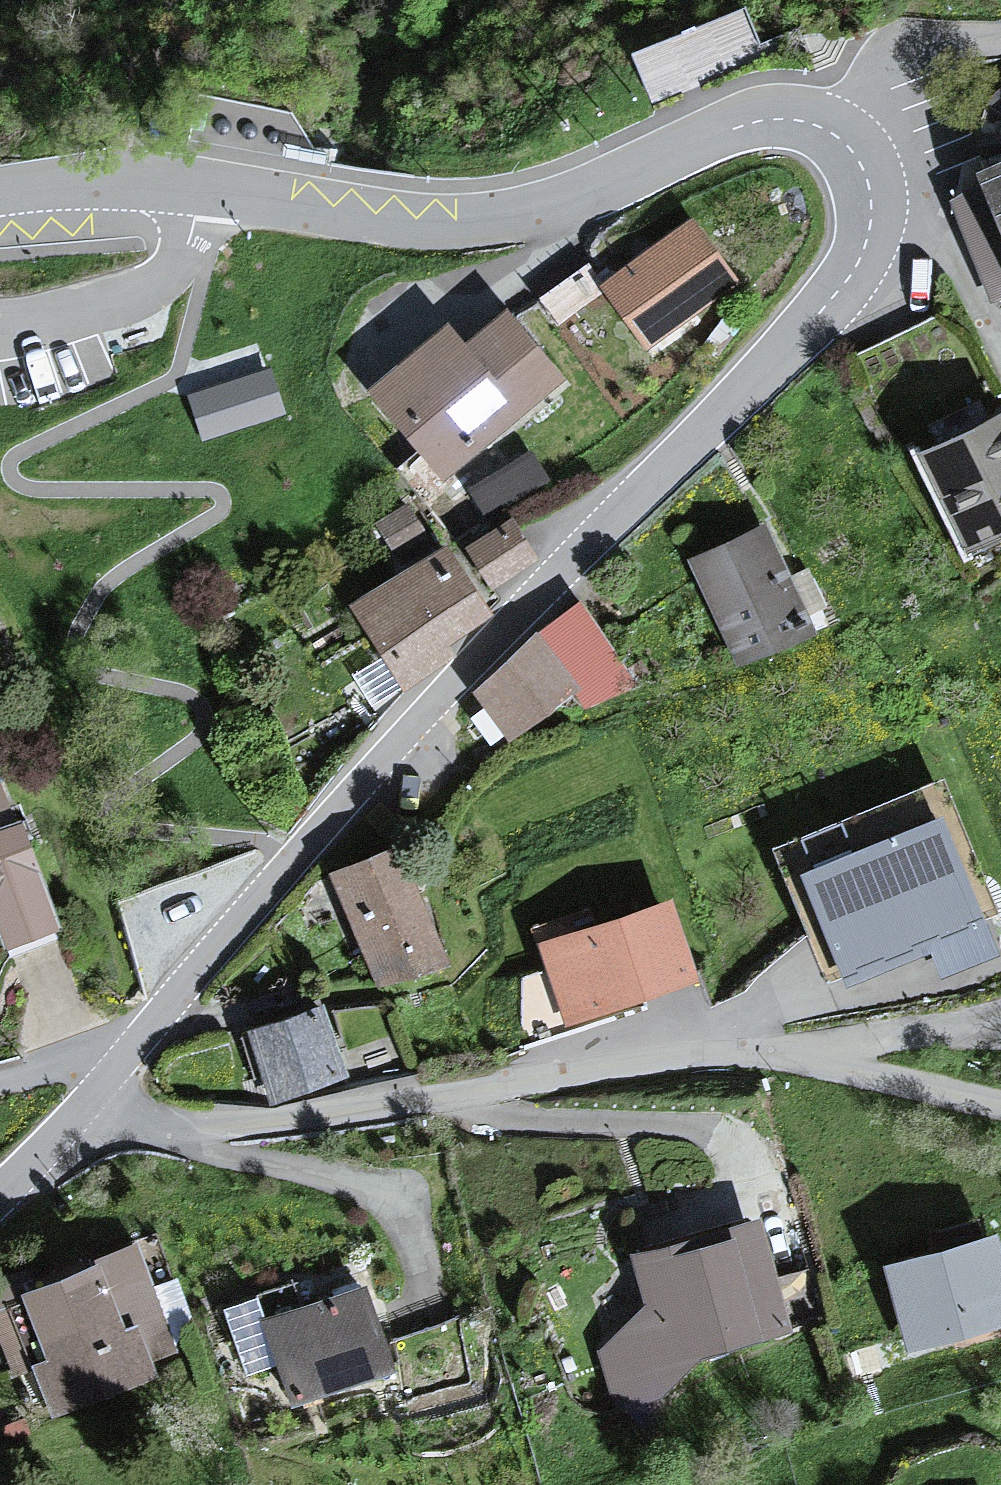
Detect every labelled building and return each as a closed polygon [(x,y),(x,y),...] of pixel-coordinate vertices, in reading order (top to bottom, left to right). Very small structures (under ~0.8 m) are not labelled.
[(751,7),(637,42),(649,81),(763,47),(751,7)] [(953,198),(982,297),(1000,291),(1000,107),(992,118),(999,163),(953,198)] [(698,219),(606,280),(649,343),(741,282),(698,219)] [(459,322),(373,386),(439,474),(567,378),(514,309),(472,340),(459,322)] [(261,342),(189,358),(194,379),(266,363),(261,342)] [(282,412),(269,372),(191,397),(204,437),(282,412)] [(928,445),(970,548),(1000,535),(1000,415),(928,445)] [(490,509),(549,468),(530,440),(470,480),(490,509)] [(509,521),(466,545),(488,585),(531,561),(509,521)] [(792,609),(761,528),(684,557),(726,668),(789,644),(778,615),(792,609)] [(483,611),(445,546),(352,601),(398,686),(483,611)] [(577,601),(474,689),(501,743),(623,684),(577,601)] [(768,847),(825,984),(997,913),(940,776),(768,847)] [(61,933),(25,819),(14,822),(0,777),(0,952),(61,933)] [(400,848),(330,871),(367,983),(437,960),(400,848)] [(607,935),(495,963),(513,1034),(625,1007),(607,935)] [(314,1010),(244,1027),(262,1098),(332,1080),(314,1010)] [(775,1328),(756,1218),(733,1219),(735,1233),(698,1242),(694,1225),(630,1244),(640,1298),(588,1345),(604,1410),(683,1373),(681,1354),(775,1328)] [(994,1238),(882,1262),(900,1346),(1000,1324),(1000,1272),(994,1238)] [(134,1252),(21,1297),(26,1309),(0,1319),(0,1331),(16,1372),(24,1368),(43,1416),(154,1373),(149,1361),(173,1352),(134,1252)] [(387,1366),(362,1285),(266,1315),(259,1292),(216,1305),(237,1373),(273,1361),(284,1397),(387,1366)]
